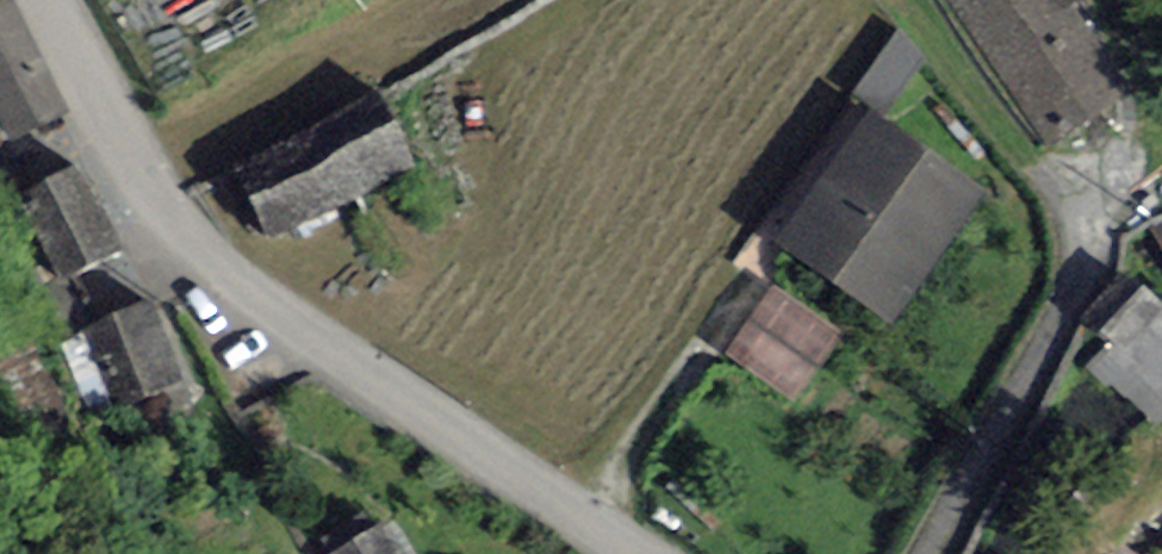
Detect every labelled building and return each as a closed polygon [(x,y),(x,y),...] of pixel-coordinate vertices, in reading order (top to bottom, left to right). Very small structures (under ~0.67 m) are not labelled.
[(11,142),(70,113),(13,0),(2,0),(0,1),(0,120),(11,142)] [(896,29),(853,92),(883,112),(926,49),(896,29)] [(235,166),(268,238),(416,170),(383,98),(235,166)] [(986,197),(867,110),(773,239),(893,325),(986,197)] [(81,162),(17,194),(60,279),(124,246),(81,162)] [(1152,224),(1161,242),(1161,219),(1152,224)] [(844,334),(771,285),(723,355),(796,404),(844,334)] [(1146,287),(1100,332),(1109,344),(1089,364),(1159,432),(1161,429),(1161,303),(1146,287)] [(83,323),(114,409),(182,385),(152,299),(83,323)] [(385,519),(373,527),(364,511),(321,537),(330,552),(327,553),(406,553),(385,519)]
